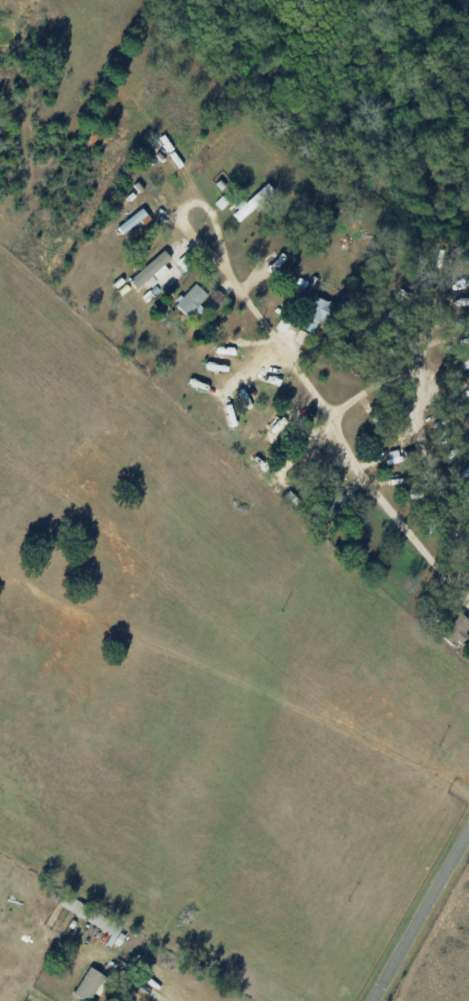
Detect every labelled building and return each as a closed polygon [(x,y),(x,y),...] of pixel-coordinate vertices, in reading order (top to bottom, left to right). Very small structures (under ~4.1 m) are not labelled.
[(240,221),(275,192),(267,184),(233,213),(240,221)] [(118,226),(122,233),(141,221),(143,225),(151,220),(144,209),(118,226)] [(165,264),(172,259),(166,252),(128,279),(135,289),(154,276),(158,282),(171,273),(165,264)] [(188,317),(208,295),(195,283),(175,304),(188,317)] [(327,320),(333,303),(317,297),(307,325),(316,328),(320,318),(327,320)] [(305,345),(310,334),(299,329),(295,340),(305,345)] [(263,441),(272,447),(295,414),(285,408),(269,430),(270,431),(263,441)] [(389,464),(401,462),(399,450),(387,452),(389,464)] [(465,632),(468,627),(468,621),(459,612),(442,630),(460,647),(468,638),(468,636),(465,632)] [(88,1000),(92,1000),(104,974),(88,967),(75,995),(88,1000)]
